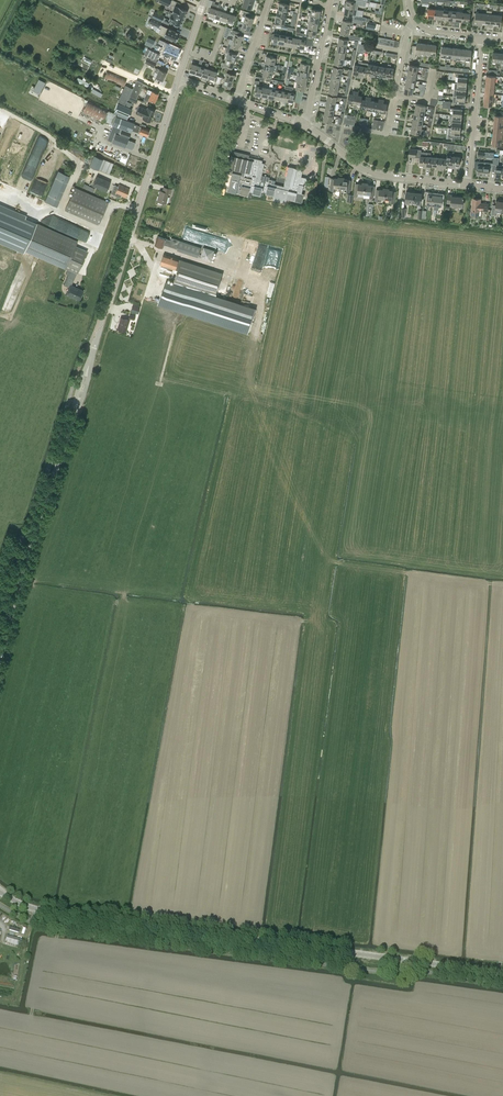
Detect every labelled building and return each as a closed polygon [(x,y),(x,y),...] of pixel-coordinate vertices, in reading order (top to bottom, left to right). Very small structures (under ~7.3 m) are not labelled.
[(243,6),(252,9),(255,0),(245,0),(243,6)] [(358,3),(364,4),(365,0),(363,0),(356,0),(356,2),(347,0),(346,0),(346,3),(345,2),(344,6),(345,6),(345,7),(357,9),(358,3)] [(217,9),(218,5),(215,4),(215,2),(213,1),(210,8),(209,11),(208,15),(214,17),(217,9)] [(279,2),(278,9),(287,10),(288,4),(279,2)] [(214,17),(221,19),(223,11),(220,10),(222,4),(219,3),(218,5),(217,9),(214,17)] [(221,19),(227,21),(230,13),(226,12),(228,6),(225,5),(223,11),(221,19)] [(179,7),(175,6),(172,13),(184,18),(188,11),(179,7)] [(232,7),(230,13),(227,21),(233,23),(236,15),(232,14),(234,8),(232,7)] [(345,7),(344,13),(352,15),(353,15),(362,17),(364,10),(357,9),(345,7)] [(427,17),(434,18),(435,9),(428,8),(427,17)] [(278,9),(277,15),(286,17),(287,10),(278,9)] [(312,9),(311,12),(308,12),(307,15),(310,15),(319,17),(321,10),(312,9)] [(155,11),(152,17),(163,21),(165,16),(155,11)] [(245,16),(244,22),(252,24),(254,18),(250,16),(251,14),(244,12),(243,16),(245,16)] [(172,13),(169,20),(172,21),(172,22),(181,26),(184,18),(172,13)] [(286,17),(277,15),(276,18),(275,21),(276,21),(276,22),(284,23),(286,17)] [(310,15),(309,21),(318,23),(319,17),(310,15)] [(161,25),(163,21),(152,17),(150,22),(160,27),(160,26),(162,27),(159,33),(165,35),(164,35),(176,41),(177,41),(179,38),(178,38),(180,33),(168,27),(168,28),(161,25)] [(353,22),(352,22),(352,21),(343,19),(341,26),(350,28),(353,28),(353,24),(353,22)] [(309,21),(308,28),(317,30),(318,23),(309,21)] [(252,24),(244,22),(242,27),(239,26),(238,30),(245,32),(245,29),(250,31),(252,24)] [(348,35),(350,28),(341,26),(340,33),(348,35)] [(308,35),(314,36),(316,36),(317,30),(308,28),(307,35),(308,35)] [(235,34),(233,39),(241,42),(243,36),(239,34),(240,32),(236,30),(234,30),(233,29),(232,33),(235,34)] [(300,33),(299,32),(296,32),(295,34),(296,34),(295,37),(293,37),(291,46),(297,47),(300,33)] [(271,34),(270,40),(272,41),(272,42),(278,43),(280,34),(273,33),(273,34),(271,34)] [(306,39),(302,38),(303,35),(304,36),(304,33),(300,33),(297,47),(304,48),(306,39)] [(291,46),(293,37),(286,35),(284,44),(291,46)] [(338,44),(347,46),(348,39),(339,37),(338,44)] [(241,42),(233,39),(231,44),(228,44),(227,47),(234,50),(235,47),(239,48),(241,42)] [(167,47),(164,53),(176,59),(180,49),(170,44),(170,43),(166,42),(164,46),(167,47)] [(416,53),(421,53),(422,43),(417,43),(417,46),(412,45),(411,53),(410,53),(409,57),(415,58),(416,53)] [(347,46),(338,44),(337,50),(345,52),(347,46)] [(228,52),(227,58),(235,60),(237,54),(233,52),(234,50),(227,47),(226,52),(228,52)] [(160,54),(151,50),(148,48),(145,54),(148,56),(157,60),(160,54)] [(267,56),(266,62),(274,64),(276,57),(267,56)] [(344,58),(335,57),(334,63),(343,65),(344,58)] [(145,63),(151,66),(154,67),(156,61),(147,58),(145,63)] [(233,67),(235,60),(227,58),(225,63),(222,62),(221,66),(229,69),(230,66),(233,67)] [(202,75),(205,67),(203,67),(203,64),(202,64),(203,60),(201,59),(199,63),(198,65),(196,73),(202,75)] [(196,73),(198,65),(194,64),(195,62),(193,61),(189,71),(196,73)] [(278,64),(274,64),(266,62),(264,68),(275,71),(277,71),(278,64)] [(297,68),(300,69),(309,71),(310,64),(301,62),(300,66),(298,66),(297,68)] [(359,62),(358,64),(355,64),(353,73),(357,74),(356,76),(359,77),(362,63),(359,62)] [(206,63),(205,65),(205,67),(202,75),(208,77),(211,69),(207,68),(209,64),(206,63)] [(366,75),(367,72),(368,66),(368,64),(362,63),(359,77),(362,77),(362,75),(366,75)] [(373,76),(375,65),(368,63),(368,64),(368,66),(367,72),(370,73),(370,76),(373,76)] [(388,67),(386,79),(388,79),(389,76),(393,77),(394,68),(390,68),(391,65),(389,64),(388,67)] [(380,75),(380,73),(381,66),(375,65),(373,76),(376,77),(376,74),(380,75)] [(409,65),(408,72),(416,73),(418,67),(409,65)] [(332,73),(341,74),(342,68),(333,66),(332,73)] [(383,78),(386,79),(388,67),(381,66),(380,73),(380,75),(383,75),(383,78)] [(215,80),(217,80),(218,76),(216,75),(217,71),(213,70),(214,68),(212,67),(211,69),(208,77),(215,80)] [(163,80),(167,72),(157,68),(155,72),(158,73),(156,77),(163,80)] [(227,73),(225,78),(233,81),(235,74),(231,73),(232,70),(225,68),(224,72),(227,73)] [(275,71),(264,68),(263,75),(265,76),(271,77),(272,77),(272,73),(275,74),(275,71)] [(297,75),(299,75),(308,77),(309,71),(300,69),(299,73),(297,72),(297,75)] [(124,86),(127,79),(107,70),(104,78),(124,86)] [(406,79),(415,80),(416,73),(408,72),(406,79)] [(458,83),(467,84),(467,77),(463,77),(463,73),(456,72),(455,76),(458,76),(458,83)] [(299,75),(297,82),(306,83),(308,77),(299,75)] [(78,77),(76,80),(87,86),(88,85),(88,84),(89,83),(78,77)] [(231,87),(233,81),(225,78),(223,85),(231,87)] [(39,79),(33,90),(39,94),(45,83),(39,79)] [(340,81),(331,79),(330,85),(339,87),(340,81)] [(406,79),(405,85),(414,87),(415,80),(406,79)] [(136,99),(143,83),(137,80),(133,88),(132,88),(129,96),(136,99)] [(255,94),(261,95),(263,87),(258,86),(259,81),(255,80),(254,85),(256,86),(255,94)] [(297,89),(303,90),(305,90),(306,83),(297,82),(296,88),(297,89)] [(274,98),(276,90),(276,89),(272,88),(273,84),(270,83),(269,88),(268,97),(274,98)] [(129,96),(132,88),(126,85),(118,102),(125,105),(129,96)] [(285,88),(285,91),(282,90),(281,99),(287,100),(290,86),(285,85),(284,88),(285,88)] [(339,87),(330,85),(328,92),(337,93),(339,87)] [(413,94),(414,87),(405,85),(404,92),(413,94)] [(294,87),(290,86),(287,100),(294,102),(295,93),(292,92),(292,89),(293,89),(294,87)] [(268,97),(269,88),(263,87),(261,95),(268,97)] [(274,98),(281,99),(282,90),(279,90),(279,88),(276,87),(276,89),(276,90),(274,98)] [(92,88),(91,91),(101,96),(102,93),(92,88)] [(152,91),(148,89),(146,93),(143,102),(147,103),(149,99),(154,102),(158,93),(152,91)] [(350,106),(353,107),(356,91),(354,91),(353,93),(349,93),(347,102),(351,102),(350,106)] [(356,91),(353,107),(353,109),(356,109),(357,104),(360,104),(361,104),(362,99),(363,95),(359,95),(359,92),(356,91)] [(341,97),(337,96),(328,94),(327,101),(335,103),(336,99),(340,100),(341,97)] [(360,107),(366,109),(369,97),(366,96),(365,99),(362,99),(361,104),(360,104),(360,107)] [(366,109),(373,110),(375,101),(371,100),(371,98),(369,97),(366,109)] [(373,110),(379,111),(382,99),(379,99),(378,102),(375,101),(373,110)] [(384,100),(382,99),(379,111),(386,113),(387,104),(384,103),(384,100)] [(102,122),(108,111),(88,101),(82,112),(102,122)] [(335,103),(327,101),(325,108),(334,109),(335,103)] [(114,110),(122,113),(129,116),(132,109),(118,103),(114,110)] [(150,122),(152,116),(155,110),(147,107),(146,109),(139,106),(136,113),(143,116),(142,118),(150,122)] [(334,109),(325,108),(324,114),(333,116),(334,109)] [(333,116),(324,114),(323,121),(332,122),(333,116)] [(350,124),(351,117),(352,115),(347,115),(347,117),(345,117),(343,123),(350,124)] [(132,130),(134,124),(134,123),(116,116),(113,125),(114,125),(111,131),(110,131),(107,139),(113,141),(112,142),(126,147),(129,139),(132,130)] [(132,130),(138,133),(147,136),(148,133),(149,133),(150,130),(149,130),(150,129),(145,128),(146,125),(142,124),(141,126),(134,124),(132,130)] [(460,135),(461,128),(452,127),(449,127),(448,137),(456,138),(456,135),(460,135)] [(35,145),(43,149),(48,141),(40,136),(35,145)] [(421,149),(410,148),(409,156),(420,157),(420,164),(423,165),(423,168),(426,168),(427,152),(421,151),(421,149)] [(304,193),(302,193),(304,185),(306,185),(308,178),(301,176),(303,169),(289,166),(284,186),(271,183),(272,180),(269,179),(269,177),(262,175),(264,163),(262,162),(262,160),(249,157),(249,155),(234,151),(232,155),(229,168),(230,168),(229,172),(232,173),(228,191),(236,193),(237,192),(240,193),(239,193),(248,195),(247,198),(252,199),(253,194),(260,195),(261,191),(265,192),(265,193),(273,195),(272,199),(285,202),(286,198),(302,202),(304,193)] [(429,165),(433,166),(434,156),(431,156),(431,152),(427,152),(426,168),(429,168),(429,165)] [(98,170),(98,169),(109,173),(113,164),(94,155),(89,166),(98,170)] [(447,158),(440,157),(439,169),(442,170),(442,167),(446,167),(447,164),(446,164),(447,158)] [(493,157),(493,162),(493,164),(492,171),(496,171),(495,175),(501,176),(502,167),(502,165),(497,164),(498,158),(493,157)] [(483,174),(483,166),(483,165),(484,161),(475,160),(474,169),(477,169),(477,174),(483,174)] [(493,164),(493,162),(484,161),(483,165),(483,166),(483,174),(488,175),(489,170),(492,171),(493,164)] [(49,193),(45,201),(56,206),(60,198),(70,176),(58,171),(49,193)] [(37,175),(35,180),(49,184),(50,178),(37,175)] [(107,192),(111,182),(97,176),(92,186),(107,192)] [(331,179),(330,190),(335,190),(335,191),(335,192),(336,193),(336,194),(337,194),(337,195),(338,195),(339,195),(339,191),(340,188),(341,178),(341,177),(338,177),(338,178),(334,178),(334,179),(331,179)] [(341,178),(340,188),(344,188),(344,191),(349,192),(350,181),(348,180),(348,179),(344,179),(344,178),(341,177),(341,178)] [(363,196),(365,184),(365,183),(362,182),(362,184),(358,183),(355,183),(354,195),(363,196)] [(365,183),(365,184),(363,196),(373,198),(374,186),(371,186),(372,185),(368,184),(368,183),(365,183)] [(83,187),(90,191),(93,192),(95,189),(84,184),(83,187)] [(120,198),(121,195),(126,197),(130,189),(119,184),(118,186),(115,185),(111,193),(114,195),(120,198)] [(170,193),(171,189),(164,187),(163,191),(160,191),(157,201),(165,203),(168,193),(170,193)] [(385,198),(386,189),(386,188),(383,187),(383,189),(379,188),(379,190),(376,189),(375,200),(380,201),(380,198),(385,198)] [(99,225),(108,202),(75,188),(65,210),(99,225)] [(386,188),(386,189),(385,198),(389,199),(389,202),(394,203),(396,191),(392,191),(393,190),(389,189),(389,188),(386,188)] [(408,201),(413,202),(414,191),(410,191),(410,192),(407,191),(405,203),(408,204),(408,201)] [(418,192),(414,191),(413,202),(418,203),(418,205),(420,205),(422,193),(418,193),(418,192)] [(463,206),(464,197),(453,196),(453,195),(448,194),(447,202),(451,203),(451,205),(463,206)] [(479,217),(480,209),(488,210),(488,203),(480,202),(481,198),(473,198),(471,216),(479,217)] [(501,211),(502,200),(499,199),(498,200),(496,200),(495,208),(492,207),(491,214),(495,215),(495,213),(497,214),(497,211),(501,211)] [(24,252),(25,250),(66,268),(68,269),(66,273),(66,274),(68,275),(64,285),(69,287),(66,294),(79,299),(83,290),(71,285),(75,277),(77,273),(87,252),(75,246),(77,242),(36,224),(37,222),(0,206),(0,242),(24,252)] [(67,220),(42,211),(39,220),(63,229),(67,220)] [(217,245),(219,234),(184,228),(182,239),(217,245)] [(164,244),(178,249),(177,250),(198,256),(201,247),(171,237),(171,240),(158,236),(155,245),(163,247),(164,244)] [(204,246),(200,257),(211,261),(215,250),(204,246)] [(163,254),(160,264),(178,270),(181,260),(163,254)] [(178,270),(174,283),(215,296),(222,273),(181,260),(178,270)] [(166,281),(159,304),(247,332),(254,309),(215,296),(174,283),(166,281)] [(138,313),(140,306),(133,304),(131,311),(138,313)] [(126,332),(129,320),(121,318),(117,329),(126,332)] [(6,938),(5,943),(18,946),(19,942),(6,938)]
